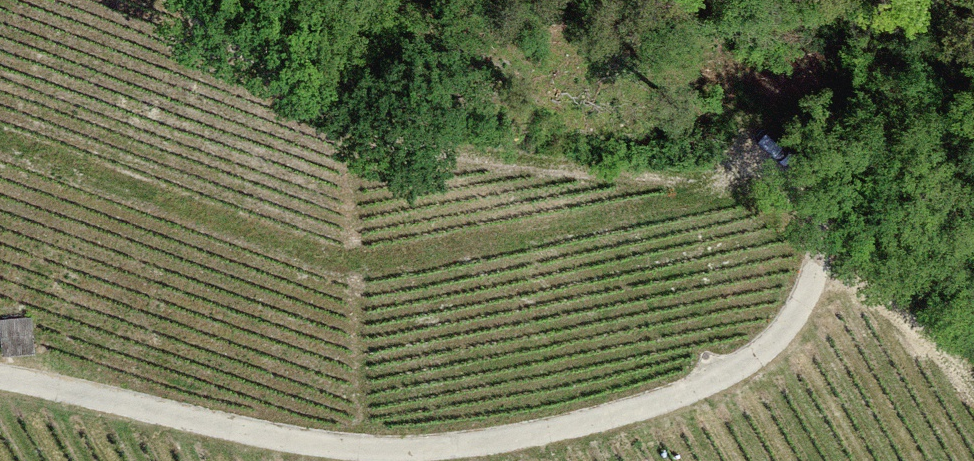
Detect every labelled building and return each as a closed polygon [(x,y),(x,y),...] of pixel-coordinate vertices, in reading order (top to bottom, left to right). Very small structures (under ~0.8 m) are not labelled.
[(0,317),(0,349),(32,349),(32,318),(0,317)]
